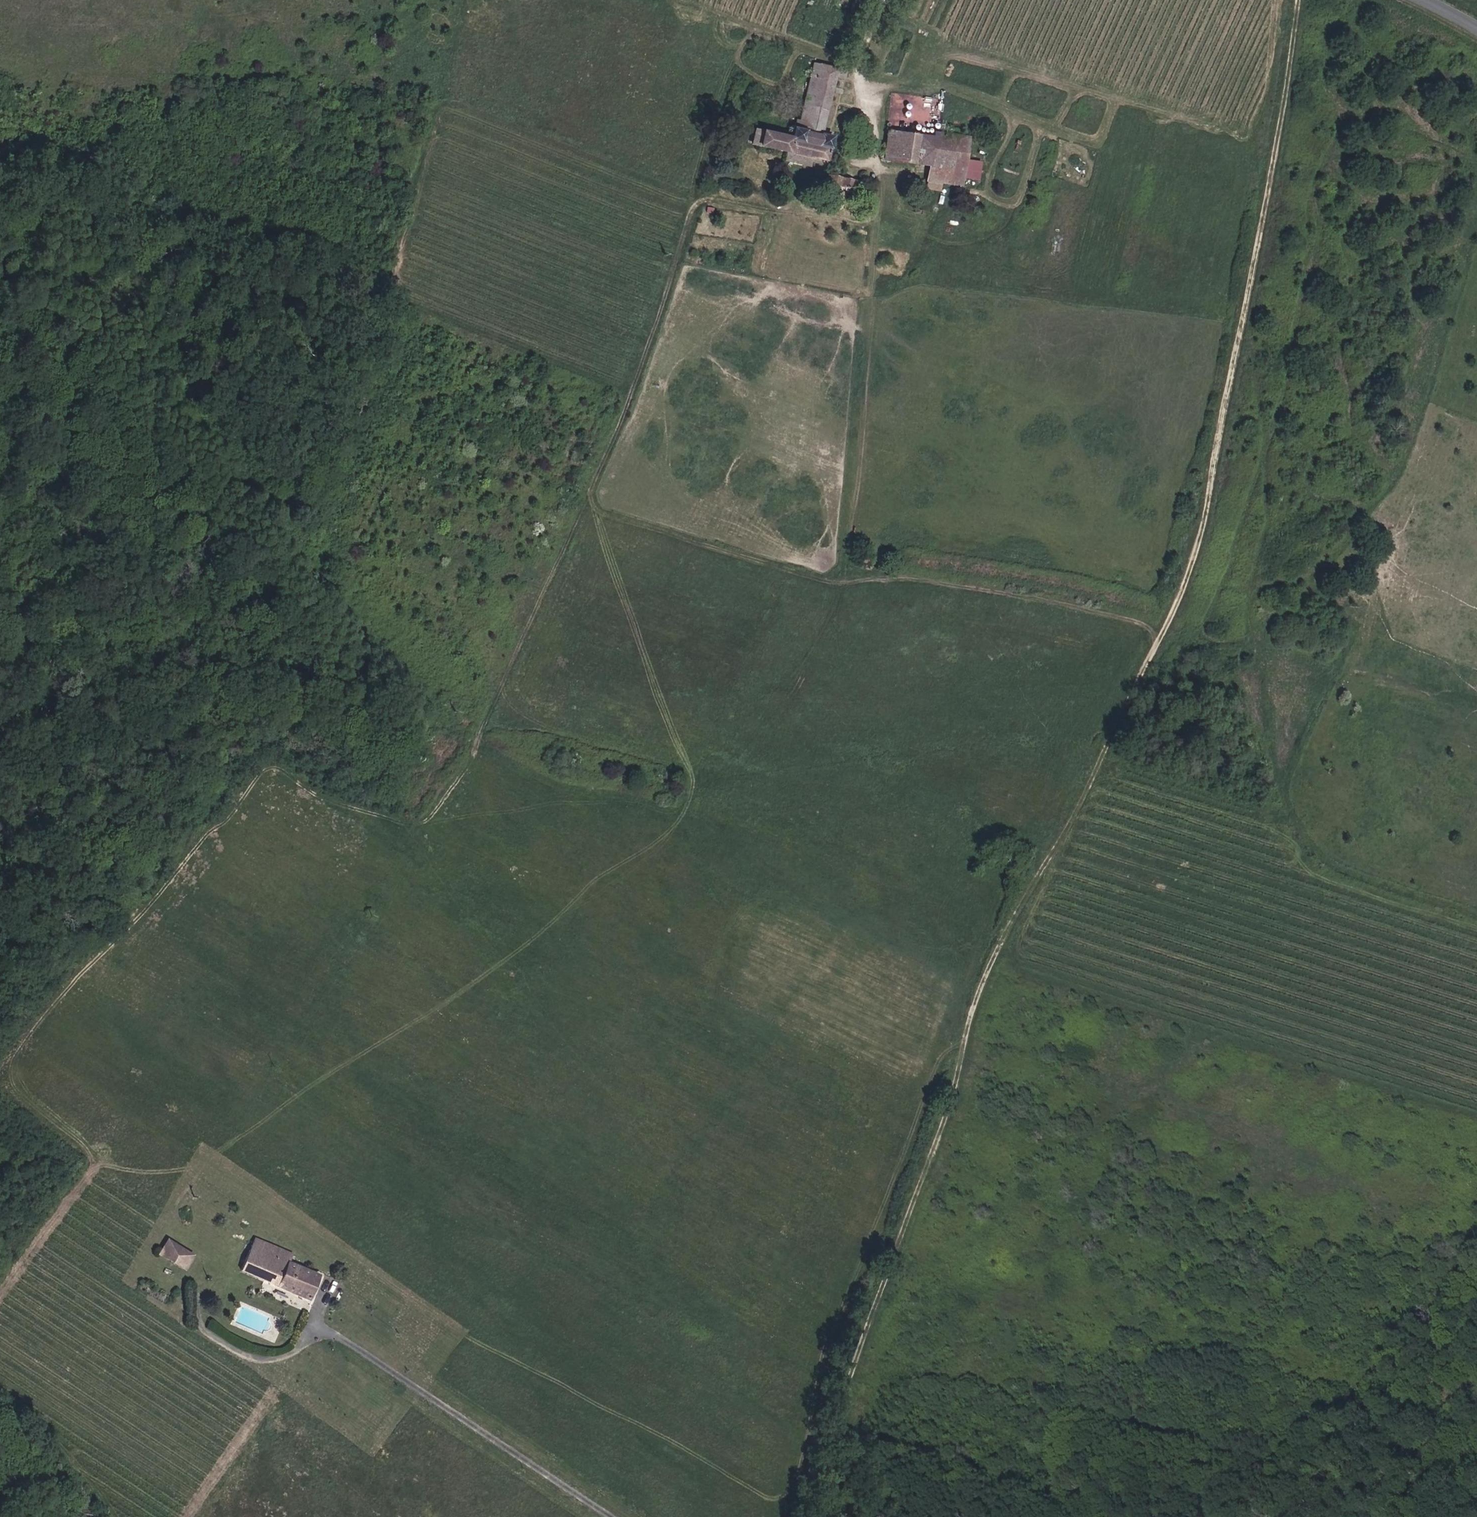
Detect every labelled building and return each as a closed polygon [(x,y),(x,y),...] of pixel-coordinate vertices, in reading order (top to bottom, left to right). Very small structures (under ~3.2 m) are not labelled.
[(820,58),(790,132),(779,128),(764,122),(766,117),(756,113),(754,119),(749,117),(743,133),(773,143),(817,159),(827,135),(818,131),(842,67),(820,58)] [(884,127),(880,153),(920,160),(918,179),(953,185),(960,136),(930,131),(929,134),(884,127)] [(843,192),(844,190),(845,184),(856,186),(858,180),(820,170),(817,179),(827,182),(826,185),(825,187),(843,192)] [(256,1234),(241,1261),(306,1298),(317,1275),(292,1261),(294,1255),(256,1234)] [(158,1252),(184,1269),(185,1268),(194,1254),(167,1237),(159,1250),(158,1252)]
